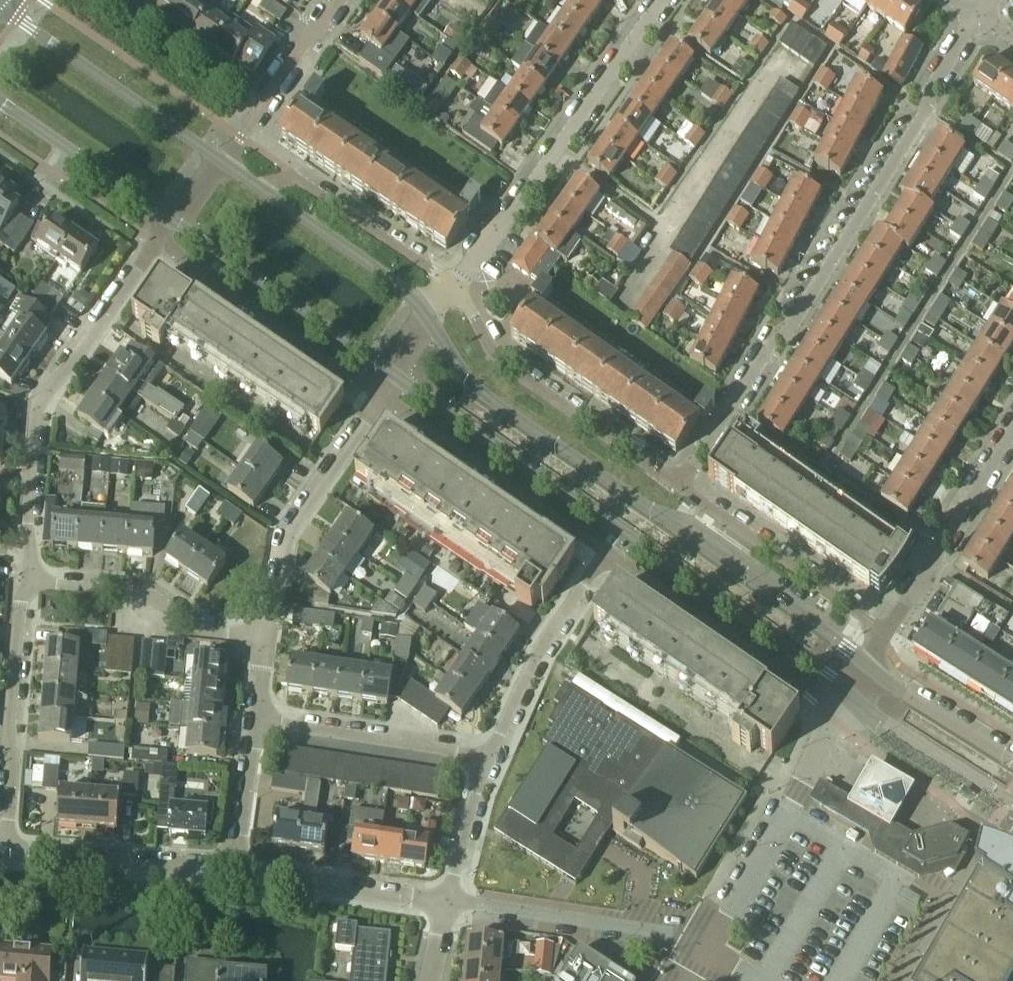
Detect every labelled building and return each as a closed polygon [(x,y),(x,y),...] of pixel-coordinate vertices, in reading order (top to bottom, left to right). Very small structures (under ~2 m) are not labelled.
[(151,10),(158,0),(137,0),(151,10)] [(151,10),(172,24),(188,0),(158,0),(151,10)] [(172,24),(192,37),(213,5),(205,0),(188,0),(172,24)] [(276,21),(280,23),(287,13),(268,0),(266,0),(259,10),(276,21)] [(375,18),(398,34),(413,13),(394,0),(388,0),(375,18)] [(413,13),(422,0),(394,0),(413,13)] [(564,13),(586,28),(600,9),(588,0),(573,0),(564,13)] [(600,9),(606,0),(588,0),(600,9)] [(718,1),(740,17),(752,0),(719,0),(718,1)] [(788,11),(795,16),(804,3),(800,0),(796,0),(795,1),(788,10),(788,11)] [(866,9),(872,0),(853,0),(866,9)] [(866,9),(885,22),(899,0),(872,0),(866,9)] [(885,22),(904,35),(922,10),(907,0),(899,0),(885,22)] [(718,1),(704,22),(726,37),(740,17),(718,1)] [(804,3),(795,16),(802,21),(811,8),(804,3)] [(213,5),(192,37),(213,51),(229,26),(209,13),(214,6),(213,5)] [(467,13),(478,21),(483,14),(472,5),(467,13)] [(770,20),(781,27),(786,20),(775,12),(770,20)] [(564,13),(550,33),(572,48),(586,28),(564,13)] [(477,22),(466,14),(462,19),(473,28),(477,22)] [(229,26),(213,51),(234,66),(236,63),(254,75),(276,42),(256,29),(255,31),(235,18),(229,26)] [(361,38),(383,54),(398,34),(375,18),(361,38)] [(489,19),(483,26),(496,35),(501,27),(489,19)] [(704,22),(689,42),(711,58),(726,37),(704,22)] [(779,44),(814,68),(828,49),(793,24),(779,44)] [(834,24),(825,37),(832,42),(842,29),(834,24)] [(444,35),(459,46),(466,35),(452,25),(444,35)] [(525,44),(537,52),(559,68),(572,48),(550,33),(539,25),(525,44)] [(483,26),(478,33),(490,42),(496,35),(483,26)] [(842,29),(832,42),(839,47),(849,33),(842,29)] [(758,37),(752,45),(764,53),(769,46),(768,45),(758,37)] [(903,38),(887,69),(882,78),(901,88),(923,48),(903,38)] [(438,52),(450,61),(455,54),(443,44),(438,52)] [(672,45),(658,65),(680,81),(695,60),(672,45)] [(752,45),(747,52),(758,60),(764,53),(752,45)] [(858,60),(865,65),(874,52),(867,47),(858,60)] [(537,52),(522,73),(544,88),(559,68),(537,52)] [(449,62),(436,54),(433,59),(445,68),(449,62)] [(991,58),(972,84),(992,98),(1010,71),(991,58)] [(460,59),(455,66),(467,74),(471,67),(460,59)] [(658,65),(644,85),(666,101),(680,81),(658,65)] [(455,66),(451,73),(461,81),(462,81),(465,77),(467,74),(455,66)] [(823,70),(818,78),(831,86),(836,78),(823,70)] [(992,98),(1010,110),(1012,104),(1012,74),(1010,71),(992,98)] [(522,73),(508,93),(530,108),(544,88),(522,73)] [(458,86),(446,78),(437,92),(448,99),(458,86)] [(818,78),(814,85),(827,93),(831,86),(818,78)] [(753,120),(682,232),(669,252),(672,254),(690,266),(690,265),(800,92),(781,80),(755,121),(753,120)] [(856,81),(845,102),(872,116),(883,95),(856,81)] [(644,85),(630,105),(652,121),(666,101),(644,85)] [(315,86),(304,101),(315,109),(326,93),(315,86)] [(485,104),(495,111),(517,127),(530,108),(508,93),(497,86),(485,104)] [(722,89),(717,96),(728,104),(733,96),(722,89)] [(712,103),(722,110),(723,111),(728,104),(717,96),(712,103)] [(436,115),(442,108),(431,100),(425,107),(436,115)] [(845,102),(834,123),(861,137),(872,116),(845,102)] [(630,105),(616,125),(639,141),(652,121),(630,105)] [(447,251),(469,219),(301,106),(280,137),(447,251)] [(799,109),(794,117),(807,125),(811,117),(799,109)] [(517,127),(495,111),(480,133),(502,149),(517,127)] [(794,117),(789,124),(802,132),(804,130),(807,125),(794,117)] [(967,117),(960,128),(968,134),(975,123),(967,117)] [(834,123),(824,143),(851,157),(861,137),(834,123)] [(975,123),(968,134),(974,138),(982,127),(975,123)] [(616,125),(602,145),(625,161),(639,141),(616,125)] [(694,128),(689,135),(700,143),(705,136),(705,135),(694,128)] [(689,135),(684,142),(694,149),(695,150),(700,143),(689,135)] [(938,135),(926,153),(953,171),(965,151),(938,135)] [(813,163),(815,164),(840,177),(851,157),(824,143),(813,163)] [(1004,143),(997,154),(1004,159),(1012,148),(1004,143)] [(602,145),(588,165),(610,181),(625,161),(602,145)] [(1004,159),(1012,164),(1012,162),(1012,149),(1012,148),(1004,159)] [(926,153),(914,173),(941,189),(953,171),(926,153)] [(665,168),(661,175),(672,183),(677,175),(665,168)] [(760,170),(755,178),(769,186),(774,178),(766,174),(760,170)] [(906,197),(930,209),(929,208),(941,189),(914,173),(901,194),(906,197)] [(661,175),(656,182),(667,190),(672,183),(661,175)] [(755,178),(751,185),(762,192),(764,193),(769,186),(755,178)] [(0,181),(0,231),(13,212),(14,212),(18,206),(9,199),(14,192),(12,191),(14,187),(2,179),(0,181)] [(578,180),(565,199),(586,215),(600,195),(578,180)] [(794,180),(783,200),(811,213),(821,195),(794,180)] [(983,180),(979,188),(990,195),(995,187),(994,187),(983,180)] [(973,195),(985,202),(989,196),(978,188),(973,195)] [(461,208),(471,215),(482,199),(471,192),(461,208)] [(996,208),(1006,215),(1012,204),(1012,199),(1005,194),(996,208)] [(906,197),(895,215),(922,231),(935,211),(930,209),(906,197)] [(565,199),(550,220),(573,235),(586,215),(565,199)] [(783,200),(772,221),(799,235),(811,213),(783,200)] [(611,204),(606,211),(634,230),(635,229),(636,227),(639,223),(611,204)] [(736,208),(731,216),(745,224),(749,217),(736,208)] [(990,217),(1000,224),(1006,215),(996,209),(990,217)] [(4,248),(24,219),(14,212),(13,212),(0,231),(0,245),(4,248)] [(883,233),(904,250),(909,253),(922,231),(895,215),(883,233)] [(731,216),(727,223),(740,232),(740,231),(745,224),(731,216)] [(36,245),(58,260),(58,261),(76,235),(67,228),(69,226),(58,218),(55,221),(54,219),(52,222),(47,219),(31,241),(36,245)] [(957,222),(969,228),(970,225),(959,218),(957,222)] [(24,219),(4,248),(14,255),(34,226),(24,219)] [(561,258),(561,259),(566,263),(581,242),(572,236),(573,235),(550,220),(540,234),(537,231),(532,237),(558,256),(561,258)] [(988,220),(976,239),(987,246),(999,227),(988,220)] [(772,221),(761,243),(788,257),(799,235),(772,221)] [(950,233),(961,240),(969,228),(957,222),(950,233)] [(638,228),(627,244),(629,245),(634,249),(635,249),(647,231),(648,230),(641,224),(638,228)] [(878,230),(866,249),(892,267),(903,250),(904,250),(883,233),(883,234),(878,230)] [(76,235),(58,261),(80,276),(98,250),(97,249),(99,246),(87,238),(85,241),(76,235)] [(617,237),(612,244),(624,252),(629,245),(627,244),(617,236),(617,237)] [(542,285),(532,299),(542,307),(554,291),(543,284),(561,259),(561,258),(558,256),(532,237),(512,265),(530,278),(542,285)] [(983,253),(987,246),(976,239),(972,246),(983,253)] [(761,243),(750,263),(777,277),(788,257),(761,243)] [(611,246),(607,251),(619,259),(624,252),(612,244),(611,246)] [(619,259),(618,262),(629,270),(630,270),(642,254),(635,249),(634,249),(629,245),(624,252),(619,259)] [(866,249),(853,270),(880,287),(892,267),(866,249)] [(672,254),(628,318),(645,331),(692,267),(690,265),(690,266),(672,254)] [(935,257),(930,264),(941,271),(946,264),(935,257)] [(700,264),(695,272),(708,281),(713,274),(700,264)] [(927,269),(926,272),(937,279),(941,271),(930,264),(927,269)] [(853,270),(841,289),(868,305),(880,287),(853,270)] [(957,270),(953,277),(963,283),(968,276),(957,270)] [(695,272),(689,279),(703,288),(708,281),(695,272)] [(183,340),(321,434),(343,402),(161,276),(133,316),(148,327),(142,336),(161,349),(165,342),(172,346),(179,345),(183,340)] [(953,277),(948,284),(959,290),(963,283),(953,277)] [(582,286),(594,294),(600,286),(588,278),(582,286)] [(732,279),(721,300),(749,314),(760,293),(732,279)] [(41,284),(30,301),(52,316),(59,306),(47,298),(51,291),(41,284)] [(841,289),(829,308),(856,325),(868,305),(841,289)] [(911,294),(905,304),(916,311),(922,302),(911,294)] [(77,304),(84,309),(90,301),(82,296),(77,304)] [(32,357),(36,351),(38,353),(49,339),(44,335),(53,323),(17,298),(15,301),(16,302),(10,312),(14,314),(13,316),(19,320),(6,338),(0,334),(0,335),(32,357)] [(721,300),(711,321),(738,335),(749,314),(721,300)] [(687,311),(673,302),(663,316),(676,326),(687,311)] [(901,310),(913,317),(916,311),(905,304),(901,310)] [(676,453),(698,422),(533,306),(511,337),(676,453)] [(990,325),(1012,342),(1012,314),(1007,309),(1002,306),(990,325)] [(829,308),(817,327),(844,343),(856,325),(829,308)] [(933,308),(928,317),(939,323),(944,315),(933,308)] [(935,329),(939,323),(928,317),(924,322),(935,329)] [(711,321),(700,341),(728,355),(738,335),(711,321)] [(977,346),(1004,362),(1012,347),(1012,342),(990,325),(977,346)] [(922,326),(917,334),(921,336),(928,340),(929,341),(934,333),(922,326)] [(817,327),(805,346),(831,364),(844,343),(817,327)] [(887,333),(882,341),(893,348),(898,340),(887,333)] [(15,387),(30,365),(27,363),(32,357),(0,335),(0,377),(15,387)] [(918,336),(914,344),(923,350),(928,342),(918,336)] [(700,341),(690,362),(717,376),(728,355),(700,341)] [(889,355),(893,348),(882,341),(877,348),(889,355)] [(106,377),(133,395),(141,401),(164,369),(132,346),(124,358),(121,355),(106,377)] [(805,346),(793,364),(819,383),(831,364),(805,346)] [(909,346),(905,353),(916,360),(920,353),(909,346)] [(977,346),(965,364),(992,380),(1004,362),(977,346)] [(904,354),(900,361),(911,367),(915,360),(904,354)] [(793,364),(781,385),(807,402),(819,383),(793,364)] [(965,364),(953,383),(980,400),(992,380),(965,364)] [(864,371),(859,378),(870,385),(875,377),(864,371)] [(106,377),(92,398),(118,416),(133,395),(106,377)] [(868,388),(858,381),(854,387),(852,386),(845,397),(858,405),(868,388)] [(953,383),(940,404),(967,421),(980,400),(953,383)] [(885,384),(881,391),(891,398),(896,391),(885,384)] [(781,385),(769,404),(795,421),(807,402),(781,385)] [(881,391),(876,398),(887,405),(891,398),(881,391)] [(86,436),(98,444),(103,437),(104,438),(118,416),(92,398),(78,419),(91,428),(86,436)] [(694,413),(705,421),(716,406),(705,398),(694,413)] [(769,404),(757,423),(784,440),(795,421),(769,404)] [(940,404),(928,422),(955,439),(967,421),(940,404)] [(208,408),(201,418),(215,428),(222,418),(208,408)] [(839,410),(833,420),(844,427),(850,416),(839,410)] [(185,429),(173,420),(166,430),(178,439),(185,429)] [(829,426),(840,432),(844,427),(833,420),(829,426)] [(928,422),(916,442),(943,459),(955,439),(928,422)] [(861,423),(857,430),(867,436),(871,429),(861,423)] [(543,604),(575,558),(545,537),(544,537),(418,451),(418,450),(388,429),(350,485),(532,609),(538,600),(543,604)] [(857,430),(852,437),(862,443),(867,436),(857,430)] [(191,433),(184,443),(197,452),(204,442),(191,433)] [(879,597),(880,598),(892,584),(902,569),(911,553),(919,537),(918,536),(914,544),(912,548),(769,448),(765,453),(739,434),(709,477),(870,590),(871,589),(880,596),(879,597)] [(817,444),(828,451),(833,443),(822,437),(817,444)] [(916,442),(904,461),(931,477),(943,459),(916,442)] [(257,449),(242,470),(268,488),(283,467),(257,449)] [(843,452),(840,456),(850,463),(855,455),(844,449),(843,452)] [(187,468),(195,456),(188,451),(180,462),(187,468)] [(79,473),(80,458),(60,456),(58,471),(79,473)] [(100,474),(109,475),(110,460),(101,460),(100,474)] [(110,460),(109,475),(120,476),(122,461),(110,460)] [(904,461),(892,481),(919,497),(931,477),(904,461)] [(137,479),(152,480),(153,465),(138,465),(137,479)] [(242,470),(227,491),(253,509),(268,488),(242,470)] [(892,481),(880,499),(907,516),(919,497),(892,481)] [(998,506),(1012,515),(1012,487),(1011,486),(998,506)] [(210,498),(200,490),(185,510),(196,518),(210,498)] [(47,499),(43,545),(52,545),(55,515),(58,515),(59,500),(47,499)] [(216,515),(224,521),(233,509),(225,503),(216,515)] [(365,504),(360,511),(371,519),(376,511),(365,504)] [(985,526),(1012,543),(1012,541),(1012,515),(998,506),(985,526)] [(233,509),(224,521),(233,527),(242,515),(233,509)] [(377,512),(372,520),(379,524),(384,517),(377,512)] [(52,545),(52,548),(78,550),(81,517),(58,515),(55,515),(52,545)] [(347,516),(334,536),(361,554),(374,535),(347,516)] [(81,517),(78,550),(104,552),(106,519),(81,517)] [(106,519),(104,552),(128,554),(131,522),(106,519)] [(128,554),(154,556),(156,524),(131,521),(131,522),(128,554)] [(985,526),(974,544),(1001,561),(1012,543),(985,526)] [(402,529),(397,537),(404,542),(409,534),(402,529)] [(165,559),(187,574),(205,548),(184,533),(165,559)] [(334,536),(320,556),(347,575),(361,554),(334,536)] [(988,581),(1001,561),(974,544),(962,564),(988,581)] [(428,547),(423,555),(429,559),(435,552),(428,547)] [(205,548),(187,574),(208,589),(226,563),(205,548)] [(431,566),(409,550),(403,560),(425,575),(431,566)] [(308,597),(307,604),(328,607),(329,598),(330,599),(347,575),(320,556),(304,579),(307,582),(300,591),(308,597)] [(455,562),(450,569),(457,574),(462,567),(455,562)] [(436,565),(426,580),(447,594),(457,579),(436,565)] [(402,582),(414,590),(419,583),(406,575),(402,582)] [(946,587),(953,592),(957,586),(950,581),(946,587)] [(394,593),(407,601),(414,590),(402,582),(394,593)] [(486,586),(481,593),(488,598),(493,591),(486,586)] [(953,592),(931,626),(959,644),(985,604),(957,586),(953,592)] [(425,588),(416,600),(429,608),(437,596),(425,588)] [(757,744),(772,755),(800,714),(616,590),(594,623),(607,632),(605,635),(606,645),(613,651),(617,646),(630,655),(631,662),(638,667),(642,663),(655,672),(655,679),(663,685),(666,680),(679,689),(680,696),(688,701),(691,697),(704,706),(705,713),(712,718),(716,714),(728,723),(729,730),(736,735),(732,741),(750,754),(757,744)] [(391,594),(385,603),(399,612),(405,604),(391,594)] [(371,611),(371,614),(395,618),(399,612),(385,603),(380,599),(371,611)] [(425,614),(429,608),(416,600),(413,605),(425,614)] [(985,604),(959,644),(986,660),(1002,635),(1011,620),(985,604)] [(292,625),(320,629),(322,615),(294,611),(292,625)] [(322,615),(320,629),(333,631),(335,617),(322,615)] [(492,616),(477,637),(505,654),(519,634),(492,616)] [(1002,635),(1012,642),(1012,621),(1011,620),(1002,635)] [(372,636),(374,622),(364,621),(362,635),(372,636)] [(919,647),(914,653),(942,671),(959,644),(931,626),(929,631),(919,647)] [(986,660),(1012,677),(1012,642),(1002,635),(986,660)] [(477,637),(463,658),(490,675),(505,654),(477,637)] [(396,647),(410,656),(412,640),(397,638),(396,647)] [(105,673),(118,674),(121,640),(108,639),(105,673)] [(121,640),(118,674),(131,676),(134,641),(121,640)] [(142,641),(138,676),(151,678),(152,667),(155,642),(142,641)] [(152,667),(151,678),(164,679),(167,644),(155,642),(152,667)] [(49,644),(47,668),(79,671),(81,646),(49,644)] [(959,644),(942,671),(968,687),(986,660),(959,644)] [(396,647),(394,660),(409,662),(410,656),(396,647)] [(195,657),(192,682),(224,685),(227,660),(195,657)] [(463,658),(448,679),(476,696),(490,675),(463,658)] [(287,691),(310,694),(316,662),(292,659),(287,691)] [(986,660),(968,687),(996,704),(1012,677),(986,660)] [(316,662),(310,694),(336,698),(342,666),(316,662)] [(342,666),(336,698),(362,702),(367,670),(342,666)] [(47,668),(45,693),(76,696),(79,671),(47,668)] [(367,670),(362,702),(388,706),(393,674),(367,670)] [(996,704),(1012,715),(1012,677),(996,704)] [(435,698),(449,709),(461,717),(476,696),(448,679),(435,698)] [(186,681),(184,706),(190,706),(222,709),(224,685),(186,681)] [(437,727),(449,709),(435,698),(410,681),(397,699),(437,727)] [(641,849),(643,846),(696,880),(747,800),(666,748),(666,749),(615,718),(614,721),(600,711),(601,709),(567,687),(566,686),(554,704),(559,708),(549,724),(554,728),(544,745),(548,748),(494,833),(563,876),(563,877),(578,854),(552,838),(574,802),(600,818),(616,828),(614,832),(641,849)] [(45,693),(43,716),(74,719),(76,696),(45,693)] [(135,725),(148,727),(150,705),(137,704),(135,725)] [(190,706),(188,731),(219,734),(222,709),(190,706)] [(114,722),(127,724),(128,713),(115,712),(114,722)] [(40,740),(72,743),(74,719),(43,716),(40,740)] [(188,731),(185,754),(217,757),(219,734),(188,731)] [(88,758),(124,761),(125,748),(89,745),(88,758)] [(133,749),(131,762),(167,766),(168,753),(133,749)] [(289,750),(285,775),(297,777),(301,751),(289,750)] [(301,751),(297,777),(309,779),(310,769),(313,753),(301,751)] [(310,769),(309,779),(309,783),(320,785),(321,781),(324,755),(313,753),(310,769)] [(324,755),(321,781),(332,783),(334,769),(336,757),(324,755)] [(334,769),(332,783),(344,785),(348,759),(336,757),(334,769)] [(914,781),(872,757),(848,798),(891,823),(914,781)] [(45,758),(44,768),(45,768),(59,769),(60,769),(61,759),(60,759),(46,758),(45,758)] [(348,759),(344,785),(356,787),(360,760),(348,759)] [(360,760),(356,787),(367,788),(370,769),(371,762),(360,760)] [(370,769),(367,788),(379,790),(382,769),(383,764),(371,762),(370,769)] [(382,769),(379,790),(389,792),(391,792),(394,769),(395,766),(383,764),(382,769)] [(146,765),(145,775),(161,777),(162,767),(146,765)] [(160,789),(157,829),(170,829),(170,835),(205,838),(206,823),(207,823),(212,823),(213,804),(191,802),(191,808),(190,808),(174,807),(175,791),(175,790),(177,790),(178,767),(176,767),(164,766),(162,766),(162,767),(161,777),(160,789)] [(394,769),(391,792),(403,794),(406,769),(407,768),(395,766),(394,769)] [(45,768),(43,790),(56,791),(57,791),(59,769),(45,768)] [(406,769),(403,794),(412,795),(415,795),(419,769),(407,768),(406,769)] [(419,769),(415,795),(426,797),(430,771),(419,769)] [(430,771),(426,797),(437,799),(441,773),(430,771)] [(138,775),(137,775),(125,774),(123,796),(136,797),(138,775)] [(274,778),(272,791),(306,797),(309,783),(274,778)] [(303,818),(299,851),(324,855),(329,822),(315,820),(320,785),(309,783),(306,797),(303,818)] [(362,790),(348,788),(346,801),(360,803),(362,790)] [(832,789),(820,807),(870,837),(881,843),(882,843),(881,839),(878,829),(887,825),(891,824),(891,823),(851,800),(848,798),(832,789)] [(60,791),(57,826),(87,829),(90,793),(60,791)] [(90,793),(87,829),(117,831),(119,795),(90,793)] [(397,811),(409,813),(411,800),(399,798),(397,811)] [(413,813),(425,815),(427,803),(415,801),(413,813)] [(353,859),(378,862),(382,834),(367,831),(369,816),(356,814),(352,837),(356,837),(353,859)] [(272,847),(299,851),(303,818),(277,815),(272,847)] [(887,825),(878,829),(881,839),(882,843),(882,844),(924,868),(955,860),(957,859),(970,838),(951,827),(920,834),(914,836),(894,825),(892,823),(891,823),(891,824),(887,825)] [(405,837),(400,866),(425,870),(429,848),(433,849),(436,827),(423,825),(421,839),(417,839),(418,836),(409,834),(408,837),(405,837)] [(382,834),(378,862),(400,866),(405,837),(403,837),(404,833),(394,832),(393,835),(382,834)] [(975,885),(978,887),(980,888),(979,890),(1012,909),(1012,870),(1011,869),(1005,867),(999,866),(994,864),(988,862),(982,861),(981,863),(975,885)] [(979,890),(926,980),(1012,980),(1012,909),(979,890)] [(351,980),(386,980),(390,935),(357,931),(357,926),(338,924),(335,949),(354,951),(351,980)] [(469,938),(465,969),(501,973),(504,941),(469,938)] [(535,959),(533,975),(551,977),(554,947),(554,946),(537,944),(535,959)] [(16,980),(49,980),(52,952),(0,948),(0,979),(16,980)] [(582,951),(581,951),(580,951),(579,951),(578,952),(560,980),(629,980),(582,951)] [(80,980),(146,980),(148,958),(83,952),(80,980)] [(67,956),(55,955),(54,970),(65,971),(67,956)] [(186,980),(267,980),(267,974),(221,970),(221,967),(187,964),(186,980)] [(175,970),(160,969),(160,980),(175,980),(175,970)] [(464,980),(500,980),(501,973),(465,969),(464,980)]
